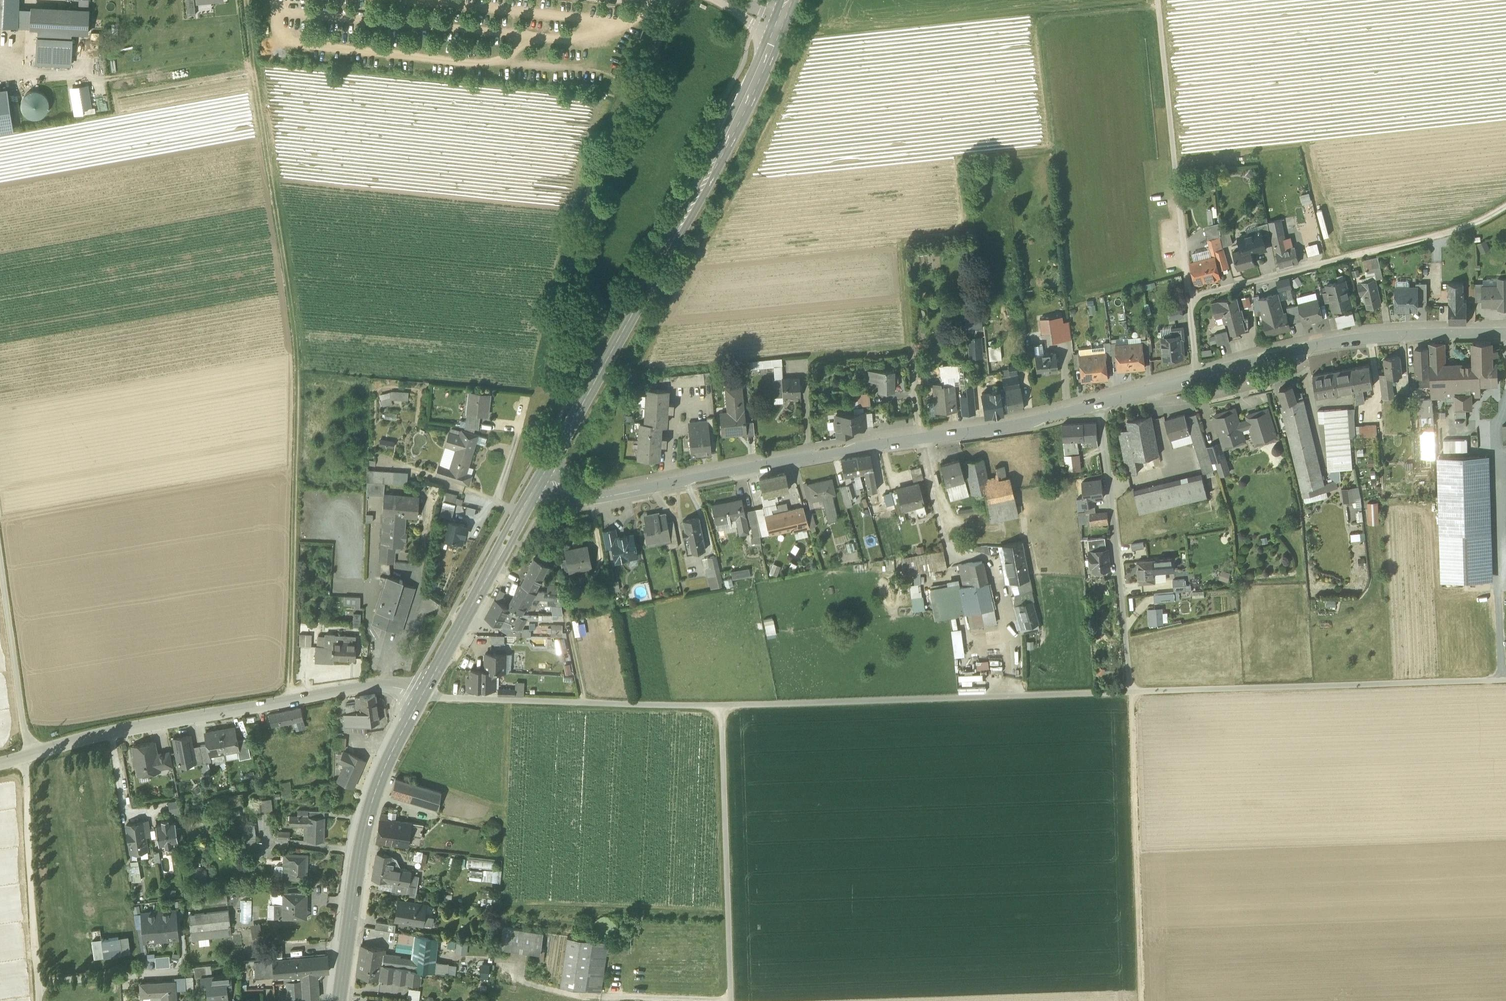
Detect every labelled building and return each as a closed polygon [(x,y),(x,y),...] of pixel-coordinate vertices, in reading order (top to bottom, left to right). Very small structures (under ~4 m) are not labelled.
[(4,26),(18,27),(19,10),(19,0),(5,0),(4,26)] [(89,0),(79,0),(79,9),(88,10),(89,0)] [(187,15),(195,14),(194,0),(186,0),(187,15)] [(38,28),(38,38),(72,39),(72,32),(88,32),(89,10),(88,10),(79,9),(72,9),(72,11),(31,9),(31,10),(30,27),(38,28)] [(18,27),(30,27),(31,10),(19,10),(18,27)] [(71,64),(72,39),(38,38),(37,63),(71,64)] [(87,87),(72,89),(74,109),(83,107),(90,106),(87,87)] [(0,89),(0,130),(13,129),(7,88),(0,89)] [(21,101),(21,106),(22,111),(26,115),(30,118),(35,119),(40,117),(45,115),(48,110),(49,105),(48,100),(46,95),(42,92),(37,90),(32,90),(27,92),(23,96),(21,101)] [(1272,178),(1280,177),(1279,158),(1271,158),(1272,178)] [(1251,168),(1246,174),(1252,179),(1257,173),(1251,168)] [(1308,192),(1299,194),(1301,204),(1310,202),(1308,192)] [(1313,207),(1305,208),(1307,221),(1315,220),(1313,207)] [(1268,218),(1272,235),(1283,232),(1279,216),(1268,218)] [(1204,225),(1208,239),(1215,238),(1221,236),(1220,231),(1219,221),(1213,223),(1208,224),(1204,225)] [(1261,230),(1263,239),(1270,237),(1268,222),(1258,225),(1260,230),(1261,230)] [(1221,236),(1223,246),(1233,243),(1229,228),(1220,231),(1221,236)] [(1239,237),(1242,249),(1250,247),(1251,250),(1257,248),(1258,251),(1266,248),(1263,239),(1261,230),(1260,230),(1239,237)] [(1284,237),(1283,232),(1272,235),(1276,251),(1287,248),(1284,237)] [(1221,236),(1215,238),(1218,250),(1224,249),(1223,246),(1221,236)] [(1290,236),(1284,237),(1287,248),(1293,246),(1290,236)] [(1214,256),(1218,269),(1229,266),(1224,249),(1218,250),(1215,238),(1208,239),(1210,248),(1212,257),(1214,256)] [(1476,244),(1480,253),(1490,249),(1486,240),(1476,244)] [(1306,245),(1308,255),(1319,252),(1317,243),(1306,245)] [(1275,251),(1279,266),(1298,261),(1294,246),(1293,246),(1287,248),(1276,251),(1275,251)] [(1255,263),(1251,250),(1250,247),(1242,249),(1233,252),(1238,268),(1255,263)] [(1192,252),(1194,261),(1212,257),(1210,248),(1192,252)] [(1196,282),(1199,284),(1202,283),(1204,280),(1220,276),(1218,269),(1214,256),(1212,257),(1194,261),(1193,262),(1197,276),(1195,279),(1196,282)] [(1374,270),(1375,279),(1382,277),(1380,267),(1378,259),(1378,257),(1363,260),(1365,272),(1374,270)] [(1352,270),(1353,277),(1360,275),(1358,269),(1352,270)] [(1359,279),(1360,283),(1374,280),(1376,280),(1375,279),(1374,270),(1365,272),(1366,277),(1359,279)] [(1174,276),(1170,282),(1176,286),(1180,280),(1174,276)] [(1298,276),(1290,280),(1295,288),(1303,283),(1298,276)] [(1279,292),(1286,291),(1291,289),(1288,277),(1275,280),(1279,292)] [(1499,308),(1505,308),(1505,278),(1498,278),(1498,286),(1483,287),(1482,287),(1482,301),(1483,304),(1492,304),(1492,306),(1499,306),(1499,308)] [(1483,278),(1483,283),(1483,287),(1498,286),(1498,278),(1483,278)] [(1327,284),(1328,291),(1330,297),(1333,310),(1351,305),(1344,280),(1338,282),(1327,284)] [(1364,293),(1368,307),(1380,305),(1378,298),(1381,297),(1379,291),(1377,291),(1374,280),(1360,283),(1358,284),(1360,294),(1364,293)] [(1157,281),(1142,285),(1144,289),(1158,285),(1157,281)] [(1417,301),(1427,301),(1427,283),(1416,283),(1416,287),(1417,287),(1417,301)] [(1449,283),(1449,302),(1463,302),(1463,283),(1449,283)] [(1396,310),(1417,310),(1417,301),(1417,287),(1416,287),(1416,290),(1409,290),(1409,287),(1396,287),(1396,295),(1394,297),(1394,300),(1396,303),(1396,310)] [(1279,292),(1277,293),(1278,300),(1287,297),(1286,291),(1279,292)] [(1297,296),(1298,304),(1318,298),(1316,291),(1297,296)] [(1254,310),(1261,308),(1261,307),(1262,306),(1260,297),(1259,293),(1254,295),(1254,310)] [(1260,297),(1262,306),(1274,303),(1279,302),(1278,300),(1277,293),(1260,297)] [(1231,332),(1233,334),(1249,331),(1249,316),(1244,316),(1242,309),(1240,309),(1236,296),(1229,298),(1229,297),(1212,302),(1215,313),(1223,310),(1224,315),(1226,321),(1226,322),(1228,322),(1231,332)] [(1242,298),(1244,308),(1252,306),(1249,296),(1242,298)] [(1302,317),(1304,323),(1323,318),(1318,298),(1298,304),(1299,304),(1302,317)] [(1282,313),(1279,302),(1274,303),(1277,315),(1282,313)] [(1466,302),(1463,302),(1449,302),(1449,323),(1467,323),(1466,302)] [(1277,315),(1274,303),(1262,306),(1261,307),(1261,308),(1264,318),(1263,319),(1268,334),(1289,328),(1285,313),(1282,313),(1277,315)] [(1095,304),(1087,305),(1088,314),(1095,313),(1095,304)] [(1299,304),(1293,305),(1297,318),(1302,317),(1299,304)] [(1167,308),(1170,319),(1183,315),(1180,305),(1167,308)] [(1290,320),(1297,318),(1293,305),(1286,307),(1290,320)] [(966,311),(967,327),(982,326),(980,310),(966,311)] [(1335,316),(1338,328),(1356,323),(1352,312),(1335,316)] [(1051,338),(1054,341),(1071,338),(1069,320),(1062,321),(1062,315),(1040,318),(1042,332),(1050,331),(1051,338)] [(1218,324),(1226,321),(1224,315),(1216,317),(1218,324)] [(1171,327),(1172,336),(1180,335),(1182,353),(1184,353),(1183,339),(1184,339),(1183,326),(1171,327)] [(1161,329),(1161,337),(1166,336),(1172,336),(1171,327),(1161,329)] [(1216,343),(1217,346),(1230,342),(1227,331),(1214,334),(1214,335),(1216,343)] [(1163,350),(1164,359),(1182,357),(1182,353),(1180,335),(1172,336),(1166,336),(1167,342),(1162,343),(1162,345),(1161,347),(1161,349),(1163,350)] [(1116,338),(1116,342),(1117,345),(1129,344),(1128,337),(1128,336),(1116,338)] [(1142,342),(1143,354),(1149,354),(1148,339),(1141,340),(1141,343),(1142,342)] [(969,340),(970,355),(981,355),(979,340),(969,340)] [(1110,346),(1111,349),(1104,350),(1104,353),(1105,353),(1106,365),(1112,364),(1112,358),(1117,357),(1116,345),(1117,345),(1116,342),(1110,343),(1110,346)] [(1141,343),(1129,344),(1132,369),(1145,367),(1143,354),(1142,342),(1141,343)] [(1476,363),(1476,364),(1492,363),(1491,356),(1496,356),(1498,354),(1497,351),(1496,350),(1491,350),(1491,342),(1476,342),(1476,356),(1479,356),(1479,363),(1476,363)] [(1456,401),(1456,417),(1466,416),(1466,407),(1471,407),(1471,395),(1481,394),(1480,387),(1484,387),(1484,384),(1483,383),(1469,384),(1469,364),(1445,364),(1445,361),(1447,359),(1446,354),(1445,352),(1445,350),(1446,349),(1446,345),(1445,344),(1445,343),(1429,343),(1430,376),(1432,396),(1445,395),(1445,402),(1456,401)] [(1042,344),(1033,345),(1034,355),(1043,354),(1042,344)] [(1119,370),(1132,369),(1129,344),(1117,345),(1116,345),(1117,357),(1119,370)] [(1027,356),(1034,355),(1033,345),(1026,345),(1027,356)] [(1091,347),(1092,354),(1104,353),(1104,350),(1104,347),(1104,346),(1091,347)] [(1079,353),(1080,356),(1092,354),(1091,347),(1079,349),(1079,351),(1079,353)] [(1415,349),(1416,374),(1429,373),(1428,348),(1415,349)] [(1034,355),(1036,372),(1057,370),(1055,353),(1043,354),(1034,355)] [(1104,353),(1092,354),(1095,379),(1107,378),(1106,365),(1105,353),(1104,353)] [(1095,379),(1092,354),(1080,356),(1079,356),(1080,367),(1082,380),(1095,379)] [(1381,374),(1382,385),(1388,385),(1387,377),(1392,376),(1401,375),(1399,356),(1385,358),(1384,358),(1386,373),(1381,374)] [(765,360),(753,361),(754,368),(766,367),(773,366),(782,366),(781,358),(765,360)] [(945,365),(947,382),(954,381),(959,380),(959,377),(958,363),(945,365)] [(1469,364),(1469,384),(1483,383),(1484,384),(1498,383),(1497,363),(1492,363),(1476,364),(1469,364)] [(1004,389),(1004,390),(1020,388),(1016,364),(1004,367),(1004,371),(1000,372),(1002,378),(1004,389)] [(954,384),(954,381),(947,382),(945,365),(939,365),(941,383),(942,383),(942,386),(944,386),(944,385),(954,384)] [(1352,367),(1352,368),(1356,389),(1356,392),(1355,404),(1364,402),(1361,388),(1373,385),(1369,365),(1352,367)] [(773,366),(774,379),(781,379),(783,379),(782,366),(773,366)] [(1352,368),(1334,371),(1337,392),(1341,391),(1356,389),(1352,368)] [(878,390),(893,390),(894,370),(868,370),(868,380),(879,380),(878,390)] [(1336,392),(1337,392),(1334,371),(1314,375),(1317,395),(1336,392)] [(1429,376),(1429,373),(1416,374),(1417,386),(1430,385),(1429,376)] [(1382,385),(1382,393),(1393,392),(1392,376),(1387,377),(1388,385),(1382,385)] [(783,379),(781,379),(782,396),(791,396),(791,397),(800,396),(799,378),(783,379)] [(996,379),(998,390),(1004,389),(1002,378),(996,379)] [(773,396),(782,396),(781,379),(774,379),(772,379),(773,396)] [(934,400),(935,413),(956,411),(954,384),(944,385),(944,386),(942,386),(942,383),(941,383),(932,384),(934,400)] [(1279,389),(1284,404),(1296,400),(1294,394),(1291,385),(1279,389)] [(720,413),(722,434),(745,432),(745,422),(743,410),(743,411),(741,387),(730,388),(732,412),(720,413)] [(666,424),(667,411),(667,403),(668,390),(647,388),(646,395),(646,406),(645,423),(661,424),(666,424)] [(1020,388),(1004,390),(1008,412),(1023,410),(1020,388)] [(961,396),(963,414),(975,413),(973,389),(966,390),(967,396),(961,396)] [(1002,413),(1008,412),(1004,390),(1004,389),(998,390),(982,394),(985,417),(1002,414),(1002,413)] [(381,403),(391,404),(391,398),(408,399),(408,391),(381,390),(381,403)] [(480,414),(487,415),(489,394),(469,392),(467,412),(480,414)] [(1301,392),(1294,394),(1296,400),(1302,398),(1301,392)] [(857,398),(858,407),(870,406),(869,393),(857,394),(857,398)] [(646,406),(646,395),(638,395),(637,405),(646,406)] [(858,407),(857,398),(850,399),(850,408),(858,407)] [(1302,398),(1296,400),(1284,404),(1286,412),(1284,412),(1288,429),(1309,424),(1302,398)] [(1419,399),(1420,418),(1431,416),(1433,416),(1432,398),(1419,399)] [(935,415),(935,413),(934,400),(926,401),(927,416),(935,415)] [(1318,410),(1319,423),(1325,422),(1349,420),(1348,408),(1318,410)] [(1354,408),(1348,408),(1349,420),(1350,438),(1356,437),(1355,433),(1355,425),(1354,417),(1354,408)] [(465,427),(478,428),(480,414),(467,412),(465,427)] [(1249,417),(1249,419),(1251,426),(1256,441),(1274,435),(1267,412),(1249,417)] [(834,421),(835,429),(837,429),(851,428),(857,427),(865,426),(864,414),(864,413),(836,415),(836,421),(834,421)] [(864,414),(865,426),(873,426),(872,413),(864,414)] [(1186,433),(1189,443),(1203,439),(1195,414),(1185,417),(1190,432),(1186,433)] [(1242,437),(1240,429),(1238,423),(1235,414),(1217,420),(1224,442),(1242,437)] [(1127,420),(1129,429),(1135,460),(1159,455),(1151,415),(1127,420)] [(1165,421),(1171,438),(1186,433),(1190,432),(1185,417),(1185,415),(1165,421)] [(1431,416),(1420,418),(1420,425),(1427,425),(1432,424),(1431,416)] [(709,426),(709,429),(715,429),(714,417),(707,418),(707,420),(690,422),(690,428),(709,426)] [(1240,429),(1251,426),(1249,419),(1238,423),(1240,429)] [(1326,446),(1327,458),(1351,456),(1350,438),(1349,420),(1325,422),(1325,434),(1337,433),(1338,445),(1326,446)] [(745,432),(746,436),(755,435),(753,421),(745,422),(745,432)] [(1084,439),(1091,439),(1097,439),(1096,422),(1083,423),(1084,439)] [(659,458),(659,445),(660,437),(661,424),(645,423),(640,423),(638,457),(659,458)] [(1062,424),(1064,441),(1077,440),(1084,439),(1083,423),(1066,423),(1062,424)] [(1309,424),(1288,429),(1295,461),(1317,456),(1309,424)] [(689,434),(691,455),(711,453),(709,429),(709,426),(690,428),(691,434),(689,434)] [(837,429),(838,436),(852,435),(851,430),(851,428),(837,429)] [(1137,473),(1135,460),(1129,429),(1119,431),(1127,474),(1137,473)] [(445,445),(456,448),(471,452),(475,442),(475,440),(472,439),(474,434),(461,430),(460,436),(449,432),(445,445)] [(1432,431),(1427,431),(1419,431),(1421,459),(1433,458),(1432,431)] [(474,433),(474,434),(472,439),(475,440),(475,442),(484,445),(487,437),(474,433)] [(1186,433),(1171,438),(1173,447),(1189,443),(1186,433)] [(1337,433),(1325,434),(1326,446),(1338,445),(1337,433)] [(380,438),(379,445),(393,448),(395,441),(380,438)] [(1206,450),(1203,439),(1189,443),(1193,454),(1199,452),(1206,450)] [(1443,452),(1467,452),(1467,439),(1443,440),(1443,452)] [(1064,455),(1065,455),(1079,454),(1077,440),(1064,441),(1064,455)] [(1207,447),(1212,461),(1225,457),(1221,443),(1207,447)] [(445,445),(439,465),(450,468),(456,448),(445,445)] [(472,453),(471,452),(456,448),(450,468),(439,465),(436,474),(468,484),(471,475),(465,473),(464,473),(466,466),(468,466),(472,453)] [(1199,452),(1202,460),(1209,458),(1206,450),(1199,452)] [(1065,455),(1066,471),(1072,471),(1080,470),(1079,454),(1065,455)] [(870,455),(857,457),(860,474),(865,473),(868,492),(876,490),(870,455)] [(1439,457),(1441,534),(1489,532),(1487,455),(1439,457)] [(368,456),(367,465),(375,465),(376,456),(368,456)] [(1317,456),(1295,461),(1303,494),(1305,501),(1325,496),(1324,489),(1336,486),(1334,481),(1323,484),(1320,471),(1317,456)] [(1351,456),(1327,458),(1328,470),(1330,470),(1339,470),(1352,469),(1351,456)] [(855,475),(860,474),(857,457),(841,460),(841,461),(844,476),(849,476),(854,475),(855,475)] [(972,494),(983,492),(981,484),(987,482),(982,458),(965,462),(972,494)] [(1202,460),(1205,471),(1212,469),(1209,458),(1202,460)] [(1226,458),(1215,461),(1220,476),(1231,472),(1226,458)] [(940,464),(945,482),(963,476),(959,459),(940,464)] [(473,468),(468,466),(465,473),(471,475),(473,468)] [(995,467),(997,480),(1005,478),(1003,466),(995,467)] [(910,470),(913,481),(923,479),(920,467),(910,470)] [(384,483),(407,484),(408,472),(367,469),(367,482),(384,483)] [(1339,470),(1330,470),(1330,472),(1339,480),(1340,479),(1339,470)] [(760,479),(763,494),(763,495),(776,492),(789,489),(785,473),(760,479)] [(1133,489),(1139,512),(1206,495),(1202,477),(1201,473),(1133,489)] [(856,488),(859,487),(863,485),(860,474),(855,475),(854,475),(856,488)] [(844,476),(846,484),(852,482),(854,488),(856,488),(854,475),(849,476),(844,476)] [(945,482),(950,500),(969,495),(963,476),(945,482)] [(811,500),(821,498),(831,495),(835,495),(831,478),(807,483),(811,500)] [(997,480),(987,482),(981,484),(983,492),(986,505),(1014,499),(1010,478),(1005,478),(997,480)] [(1084,494),(1085,499),(1094,498),(1103,497),(1101,480),(1082,483),(1084,494)] [(367,494),(383,496),(384,483),(367,482),(367,494)] [(846,484),(850,496),(856,494),(854,488),(852,482),(846,484)] [(808,501),(811,500),(807,483),(802,484),(806,501),(808,501)] [(846,484),(840,486),(846,508),(853,506),(851,501),(850,496),(846,484)] [(901,509),(903,508),(914,505),(923,503),(924,503),(919,484),(896,490),(896,491),(901,509)] [(1358,487),(1341,489),(1343,498),(1345,498),(1347,502),(1352,501),(1354,505),(1357,505),(1361,504),(1360,498),(1361,498),(1358,487)] [(891,492),(899,523),(907,521),(904,513),(903,508),(901,509),(896,491),(891,492)] [(443,500),(454,503),(455,498),(456,494),(446,492),(443,500)] [(762,508),(765,518),(773,516),(771,509),(776,507),(774,500),(777,499),(776,492),(763,495),(763,494),(761,495),(764,508),(762,508)] [(880,511),(880,510),(877,497),(876,492),(866,494),(872,513),(880,511)] [(884,495),(887,508),(894,506),(891,493),(884,495)] [(385,512),(392,512),(392,516),(390,545),(403,546),(404,537),(401,537),(403,516),(415,517),(416,502),(410,502),(410,496),(387,494),(385,512)] [(837,521),(831,495),(821,498),(823,505),(827,523),(837,521)] [(884,495),(877,497),(880,510),(887,508),(884,495)] [(810,508),(823,505),(821,498),(811,500),(808,501),(810,508)] [(712,505),(715,522),(725,520),(724,519),(736,517),(738,525),(739,534),(748,532),(745,515),(742,499),(721,504),(721,503),(712,505)] [(1018,515),(1014,499),(986,505),(990,522),(1018,515)] [(1078,508),(1078,515),(1086,514),(1085,504),(1085,499),(1077,500),(1078,508)] [(453,510),(455,503),(454,503),(443,500),(442,507),(453,510)] [(1377,502),(1368,502),(1368,509),(1371,509),(1371,523),(1378,522),(1377,502)] [(923,503),(914,505),(916,510),(918,518),(927,515),(923,503)] [(958,510),(959,513),(986,509),(985,505),(958,510)] [(474,515),(476,508),(467,506),(465,513),(474,515)] [(451,518),(453,510),(442,507),(439,515),(451,518)] [(780,514),(784,530),(791,528),(792,531),(794,531),(806,528),(809,527),(805,513),(803,507),(793,509),(794,511),(780,514)] [(762,508),(755,510),(760,536),(769,534),(766,520),(765,518),(762,508)] [(760,537),(760,536),(755,510),(747,511),(750,523),(750,525),(753,538),(760,537)] [(805,513),(809,527),(815,525),(810,511),(805,513)] [(1107,512),(1089,514),(1090,515),(1086,515),(1086,523),(1086,527),(1109,525),(1107,512)] [(651,534),(652,542),(663,540),(663,541),(667,541),(671,540),(668,523),(667,520),(666,520),(665,514),(644,518),(646,527),(643,527),(645,535),(651,534)] [(780,514),(773,516),(765,518),(766,520),(769,534),(781,531),(784,530),(780,514)] [(1089,514),(1086,514),(1078,515),(1079,524),(1086,523),(1086,515),(1090,515),(1089,514)] [(381,582),(385,584),(387,576),(389,576),(388,562),(389,557),(390,545),(392,516),(385,515),(381,582)] [(682,530),(686,553),(705,549),(699,517),(683,520),(685,530),(682,530)] [(717,529),(738,525),(736,517),(724,519),(725,520),(715,522),(717,529)] [(441,539),(462,543),(463,536),(464,536),(466,526),(465,526),(465,524),(448,521),(446,529),(444,528),(441,539)] [(667,541),(669,549),(679,547),(674,522),(668,523),(671,540),(667,541)] [(603,531),(606,548),(613,547),(611,539),(617,538),(615,528),(603,531)] [(808,535),(806,528),(794,531),(796,538),(808,535)] [(879,532),(882,542),(888,540),(885,531),(879,532)] [(1489,532),(1441,534),(1443,581),(1491,580),(1489,532)] [(1362,533),(1350,534),(1351,541),(1363,540),(1362,533)] [(616,560),(618,562),(626,560),(628,558),(636,556),(632,535),(625,536),(625,535),(618,536),(619,537),(617,538),(611,539),(613,547),(615,560),(616,560)] [(1088,540),(1089,551),(1106,549),(1105,538),(1088,540)] [(1001,546),(1004,561),(1024,558),(1021,541),(1001,546)] [(916,546),(917,553),(924,552),(923,545),(916,546)] [(982,553),(990,555),(987,545),(975,546),(976,552),(982,553)] [(569,570),(569,571),(579,569),(578,567),(590,565),(590,566),(591,566),(587,546),(580,548),(580,549),(566,552),(566,551),(565,551),(567,559),(569,570)] [(1005,582),(1008,581),(1004,561),(1001,546),(998,547),(1005,582)] [(1095,571),(1097,573),(1100,573),(1102,571),(1102,570),(1110,569),(1107,549),(1106,549),(1089,551),(1091,561),(1093,561),(1093,567),(1094,571),(1095,571)] [(943,551),(932,553),(934,570),(947,568),(943,551)] [(901,558),(903,576),(916,574),(920,573),(934,570),(932,553),(901,558)] [(702,559),(705,569),(719,566),(716,555),(702,559)] [(1016,580),(1021,579),(1028,577),(1024,558),(1004,561),(1008,581),(1016,580)] [(1137,561),(1138,583),(1154,582),(1153,570),(1155,570),(1166,570),(1174,569),(1173,558),(1137,561)] [(530,568),(521,584),(535,591),(535,592),(548,566),(534,559),(529,567),(530,568)] [(560,560),(563,572),(569,570),(567,559),(560,560)] [(962,579),(963,586),(972,584),(986,582),(982,561),(958,564),(958,565),(961,579),(962,579)] [(773,563),(769,573),(777,576),(781,566),(773,563)] [(723,582),(719,566),(705,569),(710,589),(722,586),(721,582),(723,582)] [(748,569),(732,572),(733,579),(749,575),(748,569)] [(1166,581),(1166,570),(1155,570),(1153,570),(1154,582),(1166,581)] [(1231,573),(1222,570),(1219,579),(1228,582),(1231,573)] [(387,576),(385,584),(387,584),(382,601),(383,602),(380,614),(376,612),(373,620),(398,628),(407,601),(411,602),(415,587),(402,583),(403,581),(389,576),(387,576)] [(1029,577),(1028,577),(1021,579),(1024,592),(1031,590),(1032,590),(1029,577)] [(724,580),(726,587),(733,585),(731,578),(724,580)] [(947,585),(958,582),(959,587),(960,587),(958,578),(946,581),(947,585)] [(1009,583),(1015,595),(1020,594),(1017,581),(1009,583)] [(929,588),(930,592),(959,587),(958,582),(947,585),(929,588)] [(965,614),(969,613),(992,609),(993,608),(986,582),(972,584),(963,586),(960,587),(959,587),(965,614)] [(376,612),(380,614),(383,602),(382,601),(387,584),(385,584),(376,612)] [(521,584),(509,607),(509,608),(513,610),(520,614),(524,606),(527,608),(532,599),(531,598),(535,591),(521,584)] [(909,585),(912,598),(915,597),(914,593),(922,591),(920,585),(919,585),(915,584),(909,585)] [(950,616),(965,614),(959,587),(930,592),(935,619),(950,616)] [(506,604),(510,593),(499,589),(495,600),(506,604)] [(1015,595),(1017,604),(1032,600),(1032,601),(1034,600),(1031,590),(1024,592),(1020,594),(1015,595)] [(1174,592),(1156,594),(1157,601),(1175,600),(1174,592)] [(343,604),(360,604),(360,595),(343,594),(343,604)] [(925,610),(922,595),(915,597),(918,611),(925,610)] [(1017,604),(1015,595),(1014,606),(1020,628),(1024,627),(1021,617),(1019,616),(1018,614),(1020,613),(1017,604)] [(506,615),(509,608),(509,607),(495,600),(485,618),(500,626),(501,624),(506,615)] [(1021,617),(1024,627),(1038,623),(1032,601),(1032,600),(1017,604),(1020,613),(1018,614),(1019,616),(1021,617)] [(515,620),(516,621),(520,614),(513,610),(509,608),(506,615),(515,620)] [(1149,609),(1149,612),(1156,611),(1158,624),(1163,623),(1162,608),(1149,609)] [(995,623),(992,609),(969,613),(971,627),(995,623)] [(1150,624),(1158,624),(1156,611),(1149,612),(1150,624)] [(510,629),(515,620),(506,615),(501,624),(503,626),(510,629)] [(764,618),(765,636),(775,635),(773,618),(764,618)] [(510,629),(522,629),(522,628),(526,621),(516,621),(515,620),(510,629)] [(1024,627),(1020,628),(1022,633),(1040,630),(1038,623),(1024,627)] [(551,624),(551,627),(551,632),(551,637),(562,637),(562,632),(562,625),(551,624)] [(510,629),(503,626),(501,630),(507,634),(510,629)] [(951,629),(954,656),(964,655),(961,628),(951,629)] [(298,645),(310,646),(311,634),(299,633),(298,645)] [(325,636),(324,646),(332,647),(332,642),(333,642),(333,636),(333,634),(325,634),(325,636)] [(491,644),(504,644),(504,635),(491,635),(491,644)] [(547,636),(534,636),(534,649),(548,648),(547,636)] [(554,639),(557,654),(567,652),(564,637),(554,639)] [(355,643),(333,642),(332,642),(332,647),(332,658),(355,659),(355,643)] [(332,658),(332,647),(324,646),(317,646),(315,646),(315,657),(325,658),(325,662),(332,662),(332,658)] [(496,671),(505,671),(505,653),(485,653),(485,664),(485,670),(496,671)] [(495,677),(496,671),(485,670),(470,670),(470,678),(467,678),(467,688),(474,689),(476,691),(481,691),(484,689),(495,689),(495,677)] [(515,681),(515,695),(524,695),(524,681),(515,681)] [(357,711),(357,712),(377,709),(375,694),(368,695),(360,696),(355,697),(356,702),(357,711)] [(343,704),(344,713),(357,711),(356,702),(343,704)] [(277,712),(279,725),(294,722),(304,720),(301,707),(277,712)] [(379,721),(377,709),(357,712),(359,724),(379,721)] [(346,726),(359,724),(357,712),(357,711),(344,713),(346,726)] [(269,714),(272,727),(279,725),(277,712),(269,714)] [(306,729),(304,720),(294,722),(296,731),(306,729)] [(234,727),(220,730),(224,752),(238,749),(236,740),(234,727)] [(210,754),(224,752),(220,730),(206,732),(208,744),(210,755),(210,754)] [(174,738),(178,763),(194,760),(192,747),(189,735),(174,738)] [(238,749),(240,759),(251,757),(247,738),(236,740),(238,749)] [(136,762),(139,774),(149,772),(148,769),(158,767),(156,754),(154,742),(133,746),(135,757),(134,758),(133,760),(134,762),(136,762)] [(208,744),(200,745),(203,763),(211,761),(210,754),(210,755),(208,744)] [(194,765),(203,763),(200,745),(192,747),(194,760),(194,765)] [(158,767),(158,768),(173,765),(170,751),(156,754),(158,767)] [(339,780),(353,786),(358,775),(357,775),(364,760),(344,751),(340,761),(345,763),(342,770),(343,770),(339,780)] [(194,760),(178,763),(180,770),(195,767),(194,765),(194,760)] [(149,772),(139,774),(140,781),(150,779),(149,772)] [(439,807),(441,791),(395,778),(391,792),(439,807)] [(281,790),(282,797),(292,796),(291,788),(281,790)] [(456,793),(441,791),(439,807),(454,809),(456,793)] [(439,807),(391,792),(390,795),(438,810),(439,807)] [(245,804),(243,793),(224,796),(226,807),(245,804)] [(251,800),(253,814),(272,812),(271,798),(251,800)] [(167,801),(169,813),(180,811),(179,799),(175,800),(167,801)] [(308,809),(308,816),(324,817),(325,808),(309,808),(308,809)] [(381,813),(380,818),(395,820),(397,812),(388,811),(388,814),(381,813)] [(297,816),(294,816),(294,824),(308,825),(308,816),(297,816)] [(308,840),(324,840),(324,817),(308,816),(308,825),(308,840)] [(165,844),(166,847),(173,846),(172,843),(179,842),(176,822),(169,823),(168,818),(161,819),(162,824),(156,825),(159,845),(165,844)] [(376,842),(392,844),(395,820),(380,818),(376,842)] [(395,820),(392,844),(408,846),(410,835),(410,830),(422,832),(423,824),(395,820)] [(126,824),(130,849),(135,848),(137,850),(137,851),(147,849),(145,837),(143,821),(126,824)] [(240,825),(242,838),(255,836),(253,822),(240,825)] [(258,850),(255,836),(242,838),(244,852),(258,850)] [(284,853),(284,860),(289,861),(288,878),(306,879),(307,854),(284,853)] [(408,884),(410,875),(400,873),(400,870),(401,867),(396,858),(391,855),(377,853),(373,878),(379,879),(393,881),(408,884)] [(500,860),(468,856),(467,866),(493,869),(499,869),(500,860)] [(133,881),(141,880),(138,860),(130,861),(133,881)] [(283,877),(288,878),(289,861),(284,860),(284,865),(277,864),(275,866),(274,877),(283,877)] [(196,884),(202,885),(207,881),(210,876),(208,870),(203,865),(197,865),(192,868),(189,874),(191,880),(196,884)] [(501,870),(499,869),(493,869),(491,881),(500,882),(501,870)] [(482,872),(470,871),(469,879),(481,880),(482,872)] [(392,892),(409,895),(411,889),(416,889),(418,876),(410,875),(408,884),(393,881),(392,891),(392,892)] [(393,881),(379,879),(378,888),(392,891),(393,881)] [(283,903),(283,893),(272,892),(272,903),(269,903),(269,906),(273,906),(275,905),(275,903),(283,903)] [(207,895),(208,902),(227,900),(226,893),(207,895)] [(283,893),(283,903),(283,917),(306,917),(306,907),(304,907),(304,893),(283,893)] [(496,898),(482,896),(480,904),(495,906),(496,898)] [(396,919),(422,923),(423,914),(425,904),(398,900),(396,919)] [(269,917),(283,917),(283,903),(275,903),(275,905),(273,906),(269,906),(269,917)] [(182,909),(175,910),(176,923),(183,923),(182,909)] [(175,910),(159,911),(161,939),(178,937),(176,923),(175,910)] [(189,914),(190,930),(227,926),(230,926),(229,910),(189,914)] [(144,940),(161,939),(159,911),(142,913),(143,927),(144,940)] [(135,913),(136,927),(143,927),(142,913),(135,913)] [(434,916),(423,914),(422,923),(433,925),(434,916)] [(374,928),(395,931),(396,924),(376,920),(374,928)] [(253,928),(254,938),(262,936),(259,923),(255,924),(253,928)] [(190,930),(191,939),(199,938),(209,937),(222,936),(231,935),(230,930),(228,930),(227,926),(190,930)] [(500,947),(540,953),(543,932),(503,926),(500,947)] [(399,941),(414,943),(415,934),(400,932),(399,941)] [(413,951),(435,954),(437,937),(415,934),(414,943),(413,951)] [(125,935),(118,936),(121,953),(128,952),(125,935)] [(560,985),(585,989),(592,939),(567,935),(560,985)] [(120,953),(121,953),(118,936),(92,940),(95,957),(103,956),(120,953)] [(210,944),(209,937),(199,938),(199,945),(210,944)] [(456,940),(448,939),(447,947),(455,948),(456,940)] [(608,942),(592,939),(585,989),(601,991),(608,942)] [(468,943),(456,942),(455,953),(466,955),(468,943)] [(361,945),(358,960),(383,964),(384,953),(385,949),(361,945)] [(265,946),(264,959),(282,958),(282,946),(265,946)] [(171,951),(162,952),(164,967),(172,966),(171,958),(171,951)] [(434,972),(434,971),(435,962),(435,954),(413,951),(412,959),(411,968),(410,969),(422,970),(434,972)] [(156,968),(164,967),(162,952),(154,953),(155,959),(156,968)] [(383,964),(403,967),(404,958),(402,958),(402,957),(400,957),(400,955),(384,953),(383,964)] [(291,981),(301,980),(301,974),(317,972),(322,972),(328,971),(327,955),(273,960),(274,976),(283,975),(290,975),(291,981)] [(412,959),(404,958),(403,967),(411,968),(412,959)] [(254,962),(255,978),(274,976),(273,960),(254,962)] [(380,978),(381,975),(383,964),(358,960),(356,974),(380,978)] [(449,964),(435,962),(434,971),(447,973),(449,964)] [(490,964),(480,963),(479,976),(489,977),(490,964)] [(194,965),(195,976),(201,976),(207,975),(206,964),(194,965)] [(403,967),(383,964),(381,975),(419,980),(420,971),(422,972),(422,970),(410,969),(411,968),(403,967)] [(457,965),(449,964),(447,973),(455,974),(457,965)] [(319,997),(318,977),(317,972),(301,974),(301,980),(302,998),(319,997)] [(208,1000),(227,1000),(228,1000),(226,986),(231,986),(230,973),(207,975),(201,976),(202,985),(207,985),(208,995),(208,1000)] [(193,975),(185,976),(186,987),(194,987),(193,975)] [(287,983),(288,1000),(302,998),(301,980),(291,981),(290,975),(283,975),(284,983),(287,983)] [(419,983),(419,980),(381,975),(380,978),(419,983)] [(186,988),(186,987),(185,976),(174,977),(174,981),(175,989),(186,988)] [(155,982),(156,995),(162,995),(162,1000),(173,1000),(173,989),(175,989),(174,981),(155,982)] [(150,995),(156,995),(155,982),(140,983),(141,996),(143,996),(150,995)] [(408,1000),(414,1000),(418,1000),(420,990),(410,989),(408,1000)]
